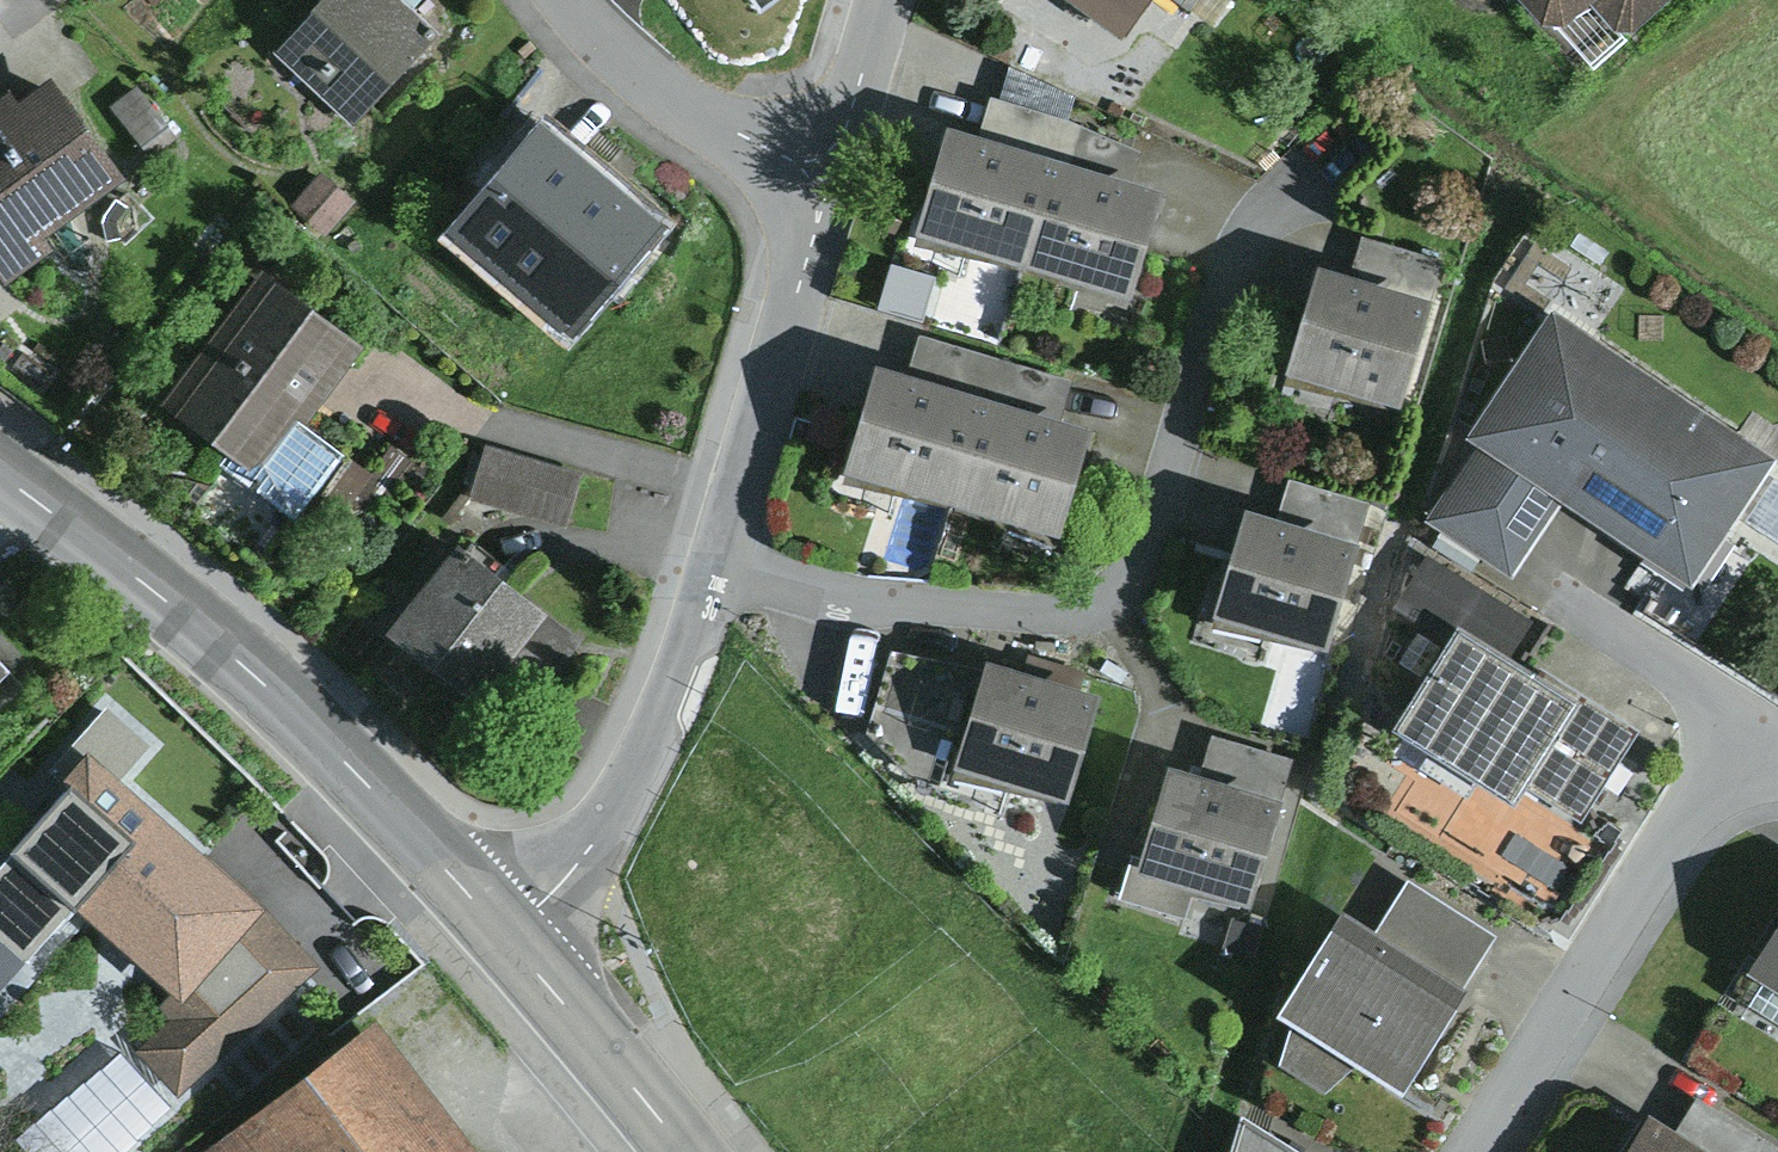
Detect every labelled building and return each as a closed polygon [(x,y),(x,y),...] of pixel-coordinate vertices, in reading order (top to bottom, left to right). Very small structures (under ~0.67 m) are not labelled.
[(274,48),(353,121),(439,29),(408,0),(319,0),(274,48)] [(720,0),(776,37),(801,0),(720,0)] [(1122,31),(1144,0),(1079,0),(1122,31)] [(1544,19),(1561,20),(1592,5),(1596,0),(1526,0),(1544,19)] [(1592,5),(1616,29),(1633,29),(1665,0),(1596,0),(1592,5)] [(1010,64),(999,97),(1067,116),(1074,93),(1010,64)] [(5,284),(53,250),(42,235),(125,176),(52,75),(18,99),(8,86),(0,92),(0,277),(5,284)] [(135,83),(109,104),(150,156),(176,135),(135,83)] [(991,95),(982,130),(1052,151),(1132,176),(1140,150),(1067,116),(999,97),(991,95)] [(948,120),(909,243),(1018,267),(1052,151),(982,130),(948,120)] [(545,129),(462,226),(572,320),(655,222),(545,129)] [(1132,176),(1052,151),(1018,267),(1129,308),(1160,186),(1132,176)] [(351,202),(317,171),(287,203),(321,235),(351,202)] [(1363,235),(1351,273),(1432,296),(1443,259),(1363,235)] [(1318,263),(1284,381),(1398,414),(1432,296),(1351,273),(1318,263)] [(360,344),(261,271),(164,402),(258,472),(247,485),(295,520),(344,455),(301,423),(360,344)] [(1692,590),(1777,460),(1777,454),(1553,306),(1468,434),(1478,441),(1426,519),(1516,579),(1564,506),(1692,590)] [(920,333),(909,369),(985,391),(1061,414),(1072,379),(920,333)] [(877,360),(840,480),(950,506),(952,498),(985,391),(909,369),(877,360)] [(1061,414),(985,391),(952,498),(950,506),(1056,545),(1092,424),(1061,414)] [(482,443),(468,494),(565,521),(580,470),(482,443)] [(411,462),(390,449),(375,472),(365,466),(352,487),(382,506),(411,462)] [(1290,477),(1279,514),(1357,537),(1369,500),(1290,477)] [(1279,514),(1246,504),(1211,625),(1323,650),(1357,537),(1279,514)] [(583,639),(458,540),(387,628),(512,727),(583,639)] [(1534,618),(1425,552),(1393,605),(1447,637),(1458,620),(1513,653),(1534,618)] [(1513,653),(1458,620),(1447,637),(1391,727),(1515,804),(1527,785),(1583,820),(1641,727),(1580,689),(1576,694),(1513,653)] [(963,737),(983,666),(889,648),(865,730),(903,770),(940,781),(953,733),(963,737)] [(0,654),(0,682),(14,668),(0,654)] [(963,737),(951,775),(1058,804),(1061,795),(1069,797),(1099,691),(987,655),(983,666),(963,737)] [(1212,733),(1200,771),(1282,795),(1293,757),(1212,733)] [(263,905),(87,752),(2,850),(39,883),(30,893),(66,924),(76,913),(168,993),(179,1002),(263,905)] [(1200,771),(1170,760),(1139,856),(1135,870),(1190,887),(1251,907),(1286,797),(1282,795),(1200,771)] [(1135,870),(1139,856),(1132,854),(1119,897),(1182,916),(1190,887),(1135,870)] [(1408,877),(1376,928),(1468,984),(1499,934),(1408,877)] [(319,966),(263,905),(179,1002),(168,993),(156,1007),(169,1016),(134,1050),(179,1096),(319,966)] [(1358,1060),(1404,1088),(1468,984),(1376,928),(1344,908),(1280,1010),(1292,1018),(1277,1064),(1327,1092),(1358,1060)] [(1748,967),(1777,986),(1777,920),(1748,967)] [(193,1151),(480,1151),(375,1014),(193,1151)] [(1670,1137),(1695,1151),(1777,1151),(1777,1144),(1696,1095),(1670,1137)] [(1234,1151),(1304,1151),(1244,1115),(1234,1151)] [(1645,1119),(1624,1151),(1695,1151),(1670,1137),(1645,1119)]
